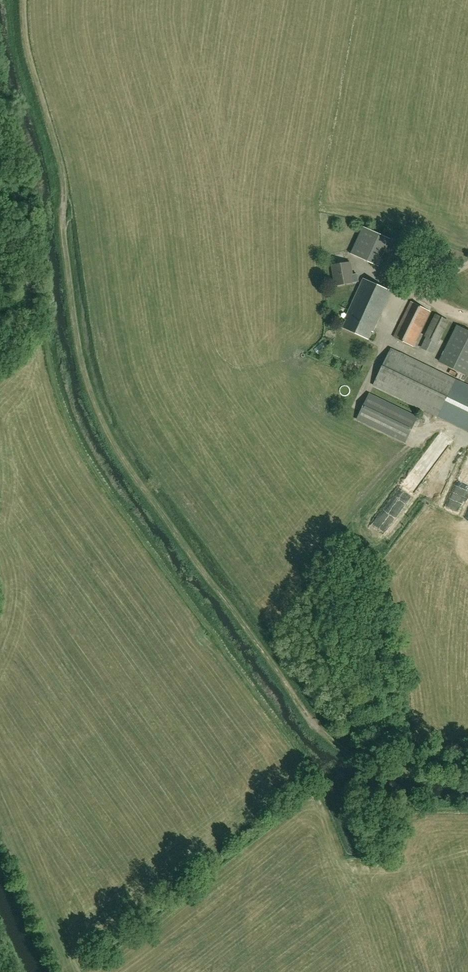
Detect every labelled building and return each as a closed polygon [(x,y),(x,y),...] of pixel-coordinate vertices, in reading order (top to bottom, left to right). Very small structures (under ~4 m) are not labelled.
[(390,239),(362,227),(351,254),(378,266),(390,239)] [(350,263),(333,266),(336,285),(352,283),(350,276),(352,276),(350,263)] [(371,331),(373,332),(391,292),(364,279),(345,319),(347,320),(343,327),(368,339),(371,331)] [(411,302),(394,337),(413,346),(430,312),(411,302)] [(425,336),(426,337),(421,348),(434,354),(439,343),(438,343),(449,321),(436,315),(425,336)] [(467,376),(467,331),(457,325),(439,361),(467,376)] [(467,431),(467,386),(391,349),(373,385),(467,431)] [(369,394),(357,419),(405,443),(417,418),(369,394)]
